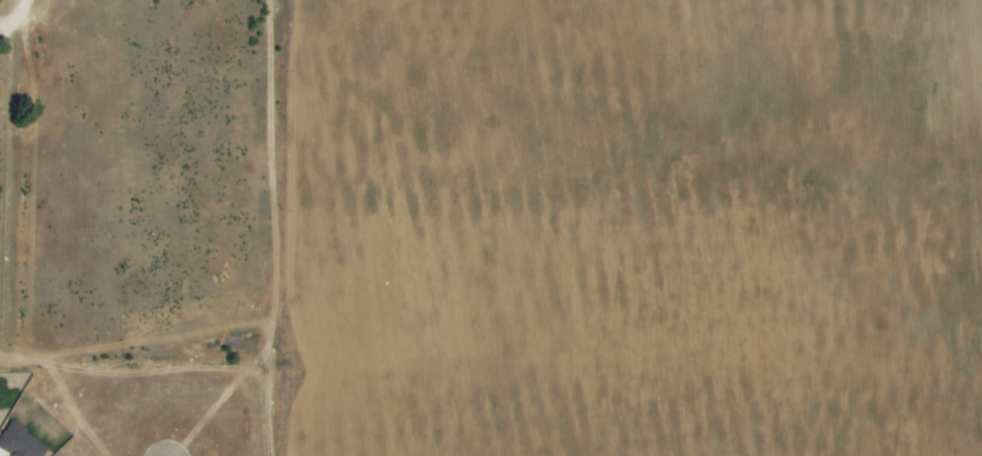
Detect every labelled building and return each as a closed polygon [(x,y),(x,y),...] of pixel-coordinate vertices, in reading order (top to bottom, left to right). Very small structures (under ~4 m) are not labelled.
[(12,455),(44,455),(50,444),(10,423),(0,441),(0,448),(12,455)]
